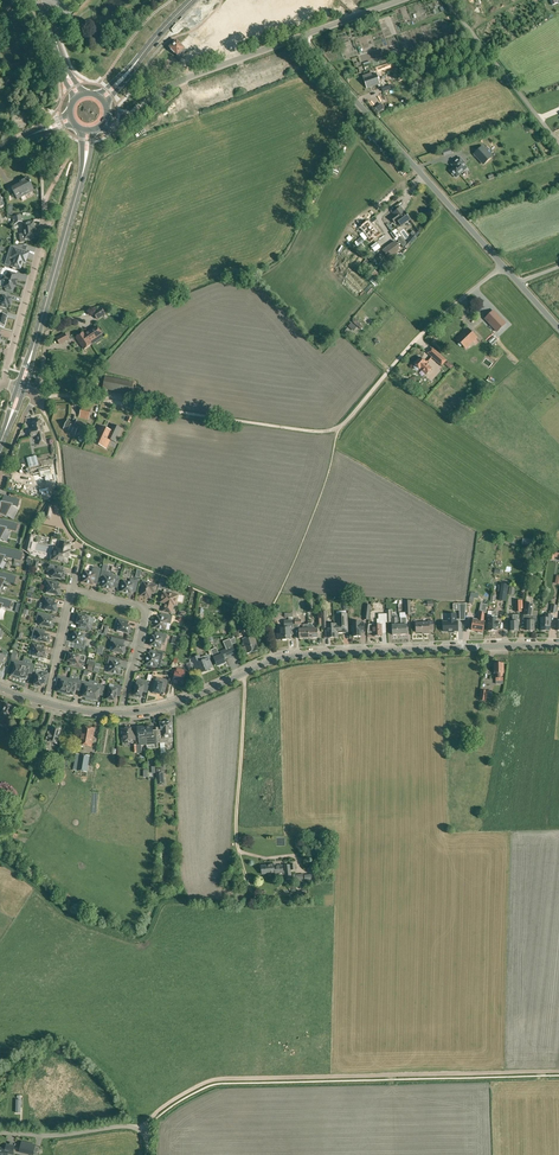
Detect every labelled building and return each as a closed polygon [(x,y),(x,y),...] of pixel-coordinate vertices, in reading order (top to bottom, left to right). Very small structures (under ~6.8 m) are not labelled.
[(326,9),(335,0),(318,0),(319,1),(315,5),(320,9),(323,6),(326,9)] [(371,75),(375,74),(375,72),(379,70),(380,71),(385,69),(384,65),(369,70),(370,74),(371,75)] [(370,74),(363,76),(367,88),(379,84),(375,74),(371,75),(370,74)] [(492,156),(490,154),(483,146),(474,154),(483,164),(491,157),(492,156)] [(467,168),(464,165),(466,163),(460,157),(458,159),(452,165),(454,167),(450,171),(451,172),(451,173),(452,174),(452,175),(453,176),(455,176),(456,177),(467,168)] [(16,199),(33,191),(29,183),(30,183),(27,178),(19,182),(19,184),(11,188),(16,199)] [(394,213),(394,215),(390,217),(394,223),(398,221),(401,225),(400,226),(401,227),(410,220),(405,212),(404,213),(401,208),(394,213)] [(369,216),(358,225),(370,241),(374,237),(372,235),(375,233),(377,235),(381,232),(369,216)] [(32,227),(33,227),(34,226),(33,222),(22,223),(24,239),(26,239),(27,240),(28,240),(29,240),(30,240),(31,239),(31,238),(33,238),(32,227)] [(400,249),(395,242),(382,251),(388,258),(400,249)] [(28,253),(13,248),(11,255),(14,255),(10,266),(13,267),(13,268),(17,269),(17,268),(20,269),(23,260),(25,260),(26,260),(28,253)] [(12,269),(4,267),(4,269),(0,267),(0,277),(3,278),(2,281),(5,282),(3,287),(12,290),(14,285),(15,285),(16,284),(16,282),(17,280),(16,280),(16,278),(17,275),(16,275),(11,273),(12,269)] [(5,308),(5,307),(6,308),(7,304),(9,305),(10,305),(10,304),(10,302),(12,298),(8,297),(8,296),(5,295),(6,292),(0,291),(0,297),(0,298),(0,306),(1,306),(0,307),(5,308)] [(101,308),(93,313),(97,319),(105,314),(101,308)] [(485,319),(497,332),(506,323),(493,310),(485,319)] [(481,322),(477,326),(486,335),(490,331),(481,322)] [(97,326),(85,334),(90,342),(91,342),(102,334),(97,326)] [(466,349),(477,338),(467,328),(456,339),(466,349)] [(90,342),(85,334),(84,332),(76,337),(84,349),(92,344),(90,342),(91,342),(90,342)] [(68,340),(65,333),(56,338),(60,344),(68,340)] [(446,360),(436,352),(432,357),(441,366),(446,360)] [(420,357),(414,364),(415,365),(414,366),(414,367),(414,368),(415,369),(416,369),(417,370),(418,369),(419,369),(420,370),(420,369),(426,374),(432,368),(428,365),(428,364),(420,357)] [(134,383),(105,377),(103,388),(132,394),(134,383)] [(91,408),(82,405),(79,417),(89,419),(91,408)] [(46,443),(41,421),(40,419),(36,420),(36,422),(32,423),(33,429),(30,430),(31,437),(37,436),(39,445),(46,443)] [(83,431),(86,425),(77,420),(76,424),(68,420),(64,428),(75,434),(78,428),(83,431)] [(95,437),(92,442),(106,449),(110,440),(115,443),(123,428),(114,423),(110,430),(109,429),(101,425),(95,437)] [(32,458),(27,459),(29,467),(38,465),(37,460),(33,461),(32,458)] [(39,472),(33,473),(35,484),(42,482),(41,480),(46,479),(46,483),(55,481),(52,469),(39,472)] [(6,515),(12,505),(17,506),(18,506),(20,500),(3,496),(0,510),(0,513),(6,516),(6,515)] [(50,519),(53,504),(48,503),(45,518),(50,519)] [(6,528),(16,531),(18,524),(0,520),(0,539),(6,528)] [(23,546),(30,553),(34,536),(29,535),(23,546)] [(53,559),(67,563),(70,551),(68,551),(70,544),(61,542),(59,549),(55,548),(53,547),(50,559),(53,559)] [(2,560),(4,561),(4,557),(5,557),(5,556),(21,560),(23,553),(0,547),(0,564),(2,560)] [(65,572),(62,571),(63,568),(58,566),(50,564),(48,572),(52,573),(52,577),(53,578),(56,579),(57,578),(63,579),(64,578),(65,576),(64,575),(65,572)] [(101,569),(93,567),(92,573),(85,571),(84,575),(83,575),(82,577),(83,578),(82,582),(93,584),(95,578),(98,579),(101,569)] [(0,573),(0,587),(3,581),(13,583),(14,584),(16,577),(0,573)] [(104,576),(102,582),(103,582),(102,587),(112,589),(112,587),(117,588),(120,577),(111,575),(110,578),(108,578),(109,577),(104,576)] [(131,579),(130,583),(128,583),(128,582),(123,581),(122,585),(123,585),(122,591),(131,593),(132,591),(135,592),(138,581),(131,579)] [(45,587),(48,588),(46,593),(52,595),(53,594),(59,595),(60,595),(61,592),(60,591),(61,588),(58,587),(59,584),(47,581),(45,587)] [(157,585),(147,583),(147,582),(142,581),(141,585),(142,585),(140,594),(147,596),(148,593),(151,594),(152,592),(155,593),(157,585)] [(498,590),(501,590),(499,600),(506,601),(508,585),(502,584),(501,586),(499,586),(498,590)] [(172,594),(163,592),(160,602),(165,603),(163,611),(172,613),(174,605),(175,606),(176,601),(177,601),(178,595),(172,593),(172,594)] [(43,604),(45,604),(45,605),(44,610),(48,611),(49,610),(55,611),(56,611),(57,611),(57,608),(56,607),(57,604),(54,603),(55,600),(44,597),(43,604)] [(10,608),(12,602),(0,599),(0,608),(1,606),(10,608)] [(526,620),(526,631),(534,631),(534,622),(537,622),(537,616),(532,616),(534,604),(525,603),(523,620),(526,620)] [(471,630),(479,631),(478,633),(483,633),(483,632),(485,621),(484,621),(485,613),(486,613),(487,604),(482,604),(480,612),(479,612),(478,620),(473,620),(469,619),(468,623),(469,624),(468,630),(471,630)] [(334,637),(334,624),(327,624),(326,611),(321,611),(322,626),(325,626),(326,638),(334,637)] [(492,612),(488,612),(487,617),(488,617),(488,631),(497,631),(497,627),(499,627),(499,622),(497,622),(497,617),(492,617),(492,612)] [(41,621),(40,625),(41,625),(41,626),(45,627),(45,626),(52,628),(52,627),(53,627),(53,624),(53,620),(46,618),(47,615),(38,613),(36,620),(41,621)] [(291,617),(291,621),(284,621),(285,628),(281,628),(281,634),(277,634),(277,640),(290,639),(289,628),(293,628),(293,620),(293,617),(292,613),(284,613),(285,618),(291,617)] [(170,624),(172,616),(165,614),(164,618),(157,616),(154,627),(158,628),(159,629),(161,630),(162,629),(165,630),(167,623),(170,624)] [(334,624),(334,637),(338,637),(337,632),(344,632),(343,627),(347,627),(347,614),(336,614),(337,624),(334,624)] [(459,631),(459,621),(456,621),(456,614),(447,614),(448,621),(444,622),(445,631),(449,631),(449,632),(454,632),(454,631),(459,631)] [(550,622),(550,614),(546,614),(546,618),(541,618),(541,631),(549,631),(550,622)] [(308,638),(308,629),(303,629),(303,624),(301,625),(301,619),(299,619),(299,615),(294,615),(294,619),(295,625),(299,625),(299,629),(299,639),(308,638)] [(510,631),(518,631),(518,615),(513,615),(513,621),(510,621),(510,631)] [(89,623),(90,617),(86,616),(85,617),(79,616),(77,616),(77,620),(78,620),(77,623),(80,624),(79,628),(90,630),(92,624),(89,623)] [(400,635),(399,625),(397,625),(397,618),(392,618),(392,635),(400,635)] [(414,624),(416,624),(416,632),(424,632),(424,633),(429,633),(429,630),(434,629),(433,621),(428,621),(428,623),(421,623),(421,619),(420,618),(414,619),(413,620),(413,623),(414,624)] [(129,621),(117,619),(116,625),(118,626),(117,632),(122,633),(122,632),(129,633),(130,633),(131,630),(130,629),(130,626),(128,625),(129,621)] [(374,625),(369,625),(368,632),(373,632),(373,636),(382,635),(381,627),(386,627),(385,619),(377,619),(377,625),(374,625)] [(360,623),(360,622),(352,622),(352,625),(351,625),(351,631),(353,631),(353,636),(361,636),(361,632),(364,632),(364,623),(360,623)] [(308,629),(308,638),(318,638),(318,628),(313,629),(313,623),(308,623),(308,629)] [(42,633),(43,630),(35,628),(33,635),(37,636),(36,640),(37,640),(37,641),(40,642),(41,641),(48,643),(48,642),(49,642),(50,639),(49,639),(50,635),(42,633)] [(167,635),(156,632),(155,636),(152,636),(150,645),(156,647),(156,648),(160,649),(162,644),(161,644),(161,642),(165,643),(167,635)] [(74,647),(84,650),(87,641),(83,641),(83,639),(84,639),(85,634),(81,633),(81,634),(75,633),(72,642),(75,643),(74,647)] [(242,654),(246,652),(247,653),(247,654),(258,650),(257,646),(254,635),(242,639),(245,647),(240,648),(242,654)] [(119,640),(112,638),(110,646),(113,647),(112,651),(114,651),(114,652),(116,653),(117,652),(124,654),(124,653),(125,653),(126,650),(125,650),(126,646),(118,644),(119,640)] [(226,662),(224,657),(235,653),(230,640),(225,642),(228,649),(217,653),(216,649),(214,650),(211,651),(217,666),(226,662)] [(43,650),(44,646),(33,644),(31,650),(34,651),(34,652),(33,657),(37,658),(37,657),(44,658),(45,658),(46,654),(45,654),(46,651),(43,650)] [(156,651),(155,655),(148,653),(146,664),(149,665),(150,666),(152,667),(153,666),(157,667),(158,660),(162,660),(163,653),(156,651)] [(80,660),(81,655),(77,654),(76,655),(70,654),(68,654),(68,657),(69,658),(68,661),(71,662),(70,665),(81,668),(83,662),(80,661),(80,660)] [(195,667),(199,666),(202,672),(210,669),(209,669),(213,667),(209,658),(206,660),(204,656),(200,658),(199,656),(192,658),(190,659),(190,662),(192,667),(195,666),(195,667)] [(120,660),(109,657),(107,665),(111,666),(110,668),(109,668),(108,672),(113,673),(113,672),(119,674),(121,664),(119,664),(120,660)] [(19,678),(23,662),(12,659),(10,667),(14,668),(12,675),(15,676),(15,677),(19,678)] [(23,662),(19,678),(23,679),(24,678),(27,679),(28,671),(32,672),(34,664),(30,663),(30,665),(23,663),(23,662)] [(494,673),(496,673),(496,676),(496,681),(496,684),(503,684),(503,681),(503,673),(503,663),(494,663),(494,668),(494,673)] [(183,682),(185,670),(176,668),(174,679),(173,682),(177,683),(178,680),(183,682)] [(49,673),(42,672),(41,674),(40,674),(36,673),(35,678),(36,678),(34,685),(35,685),(35,686),(38,687),(38,686),(42,686),(42,684),(46,684),(49,673)] [(66,695),(70,679),(58,676),(56,683),(61,684),(59,692),(62,693),(62,694),(66,695)] [(168,680),(161,678),(156,677),(156,681),(155,682),(154,682),(154,685),(154,686),(153,692),(154,694),(156,694),(157,693),(160,694),(162,687),(166,687),(168,680)] [(70,679),(66,695),(69,696),(70,695),(73,695),(75,688),(80,689),(82,681),(81,681),(70,679)] [(138,679),(136,684),(136,685),(135,685),(134,688),(135,689),(134,695),(134,696),(134,697),(137,697),(138,696),(141,697),(143,690),(147,691),(149,682),(142,680),(138,679)] [(82,681),(80,689),(80,688),(85,689),(83,697),(86,698),(86,699),(90,700),(93,685),(92,687),(88,686),(89,683),(82,681)] [(93,685),(90,700),(93,700),(94,700),(97,700),(99,693),(103,694),(104,686),(97,685),(97,686),(93,685)] [(114,688),(110,688),(109,688),(108,693),(109,693),(107,699),(108,699),(108,700),(110,701),(111,700),(115,701),(116,693),(120,694),(122,687),(115,685),(114,688)] [(2,714),(1,715),(0,715),(0,720),(7,723),(10,717),(11,717),(12,715),(11,714),(14,708),(13,707),(14,706),(10,705),(10,706),(6,704),(2,714)] [(157,740),(158,742),(158,743),(158,742),(166,742),(166,738),(172,738),(172,733),(172,734),(171,729),(172,729),(171,721),(160,722),(161,730),(156,730),(157,734),(157,740)] [(152,726),(145,727),(146,736),(146,745),(147,745),(154,744),(154,743),(158,742),(157,740),(157,734),(153,734),(152,726)] [(58,737),(60,729),(52,727),(50,732),(49,732),(47,740),(48,740),(48,741),(58,744),(60,737),(58,737)] [(83,727),(80,744),(86,745),(91,746),(94,729),(89,728),(83,727)] [(146,736),(145,727),(137,728),(139,741),(142,741),(141,736),(146,736)] [(131,731),(131,728),(122,729),(123,741),(135,740),(134,731),(131,731)] [(21,732),(14,733),(15,744),(22,743),(21,732)] [(48,752),(47,751),(47,750),(41,748),(38,758),(46,760),(48,752)] [(90,756),(80,754),(77,770),(87,772),(90,756)] [(273,866),(273,864),(261,866),(262,874),(273,873),(273,870),(273,866)] [(274,864),(273,864),(273,866),(273,870),(273,873),(283,872),(283,865),(274,866),(274,864)] [(284,865),(285,878),(285,880),(287,879),(288,883),(291,883),(291,879),(292,879),(290,865),(284,865)] [(305,883),(312,882),(312,874),(304,875),(305,883)] [(20,1149),(19,1152),(33,1154),(34,1152),(35,1145),(22,1142),(20,1149)] [(15,1146),(6,1144),(6,1145),(8,1145),(7,1149),(0,1148),(0,1154),(8,1154),(8,1153),(13,1154),(15,1146)]
